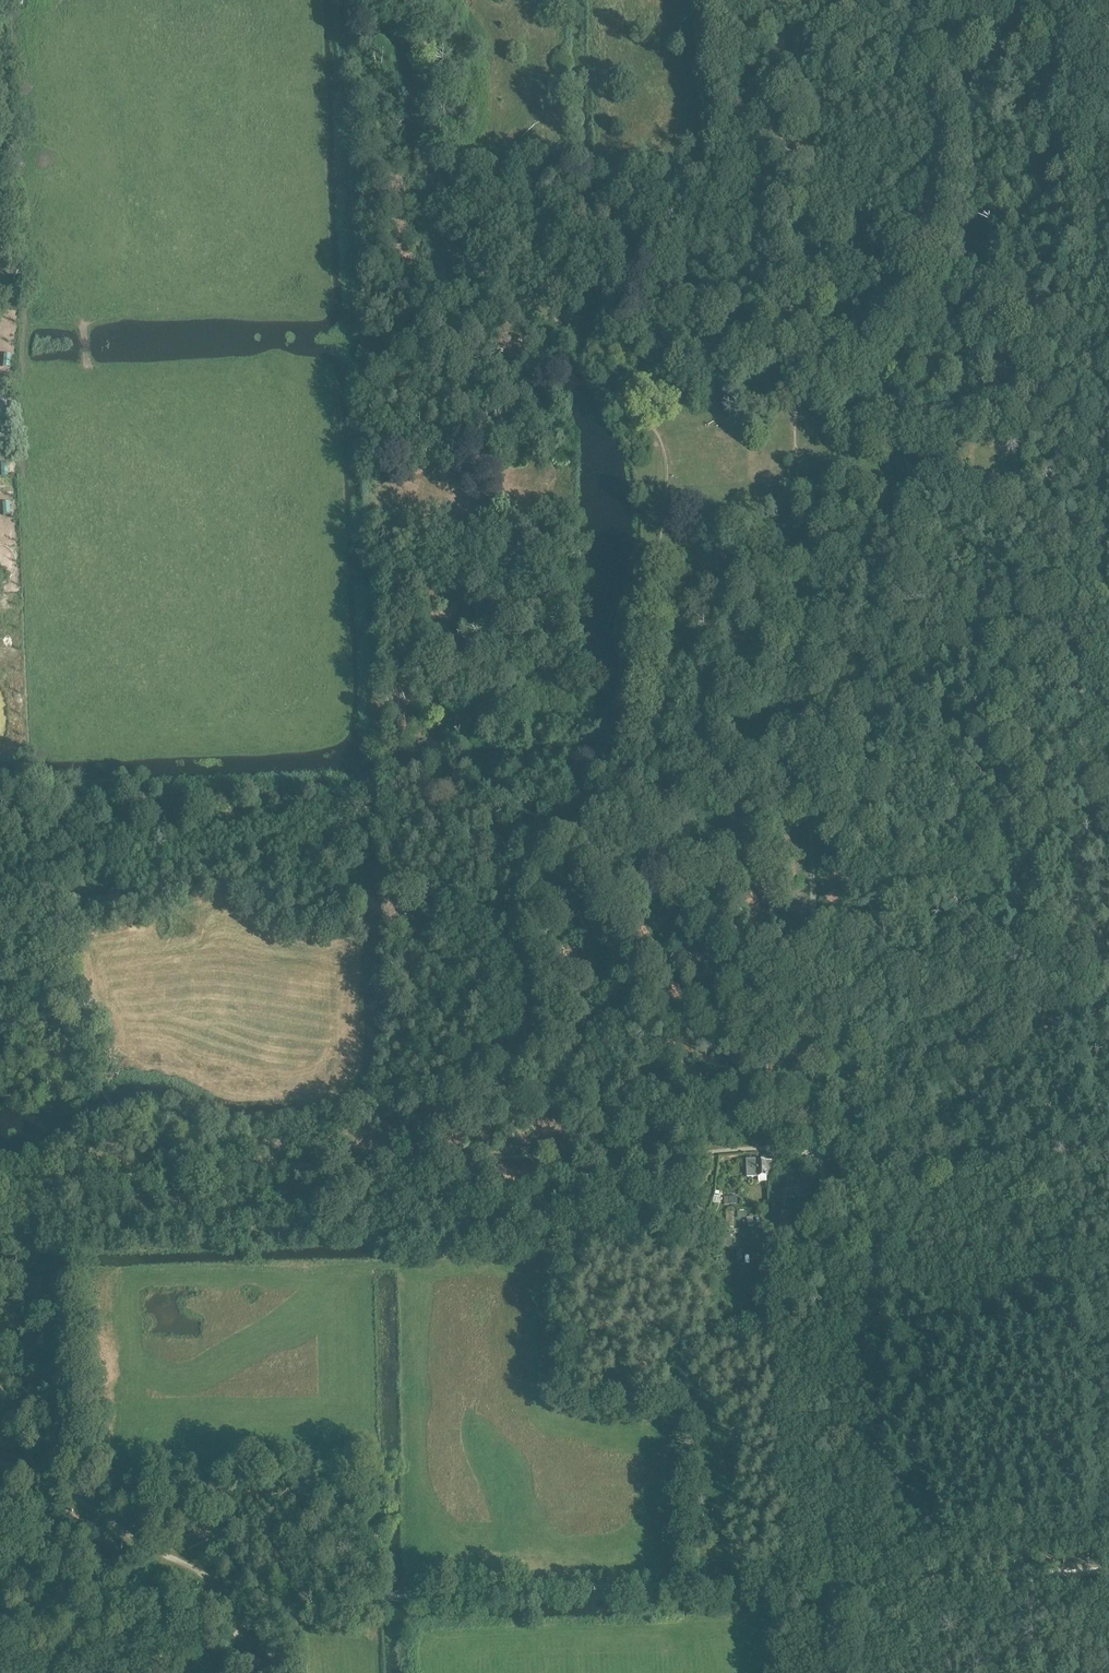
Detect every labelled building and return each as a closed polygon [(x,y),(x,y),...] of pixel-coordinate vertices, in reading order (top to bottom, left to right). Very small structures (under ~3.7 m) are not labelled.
[(761,1160),(749,1160),(750,1178),(760,1178),(760,1182),(769,1181),(769,1178),(772,1177),(771,1161),(763,1162),(761,1160)] [(797,1187),(797,1182),(789,1182),(790,1198),(807,1197),(807,1187),(797,1187)] [(731,1231),(735,1231),(736,1211),(728,1211),(728,1229),(731,1231)] [(793,1216),(781,1216),(781,1231),(794,1230),(793,1216)] [(726,1238),(726,1236),(714,1237),(714,1239),(714,1245),(727,1244),(726,1238)]
